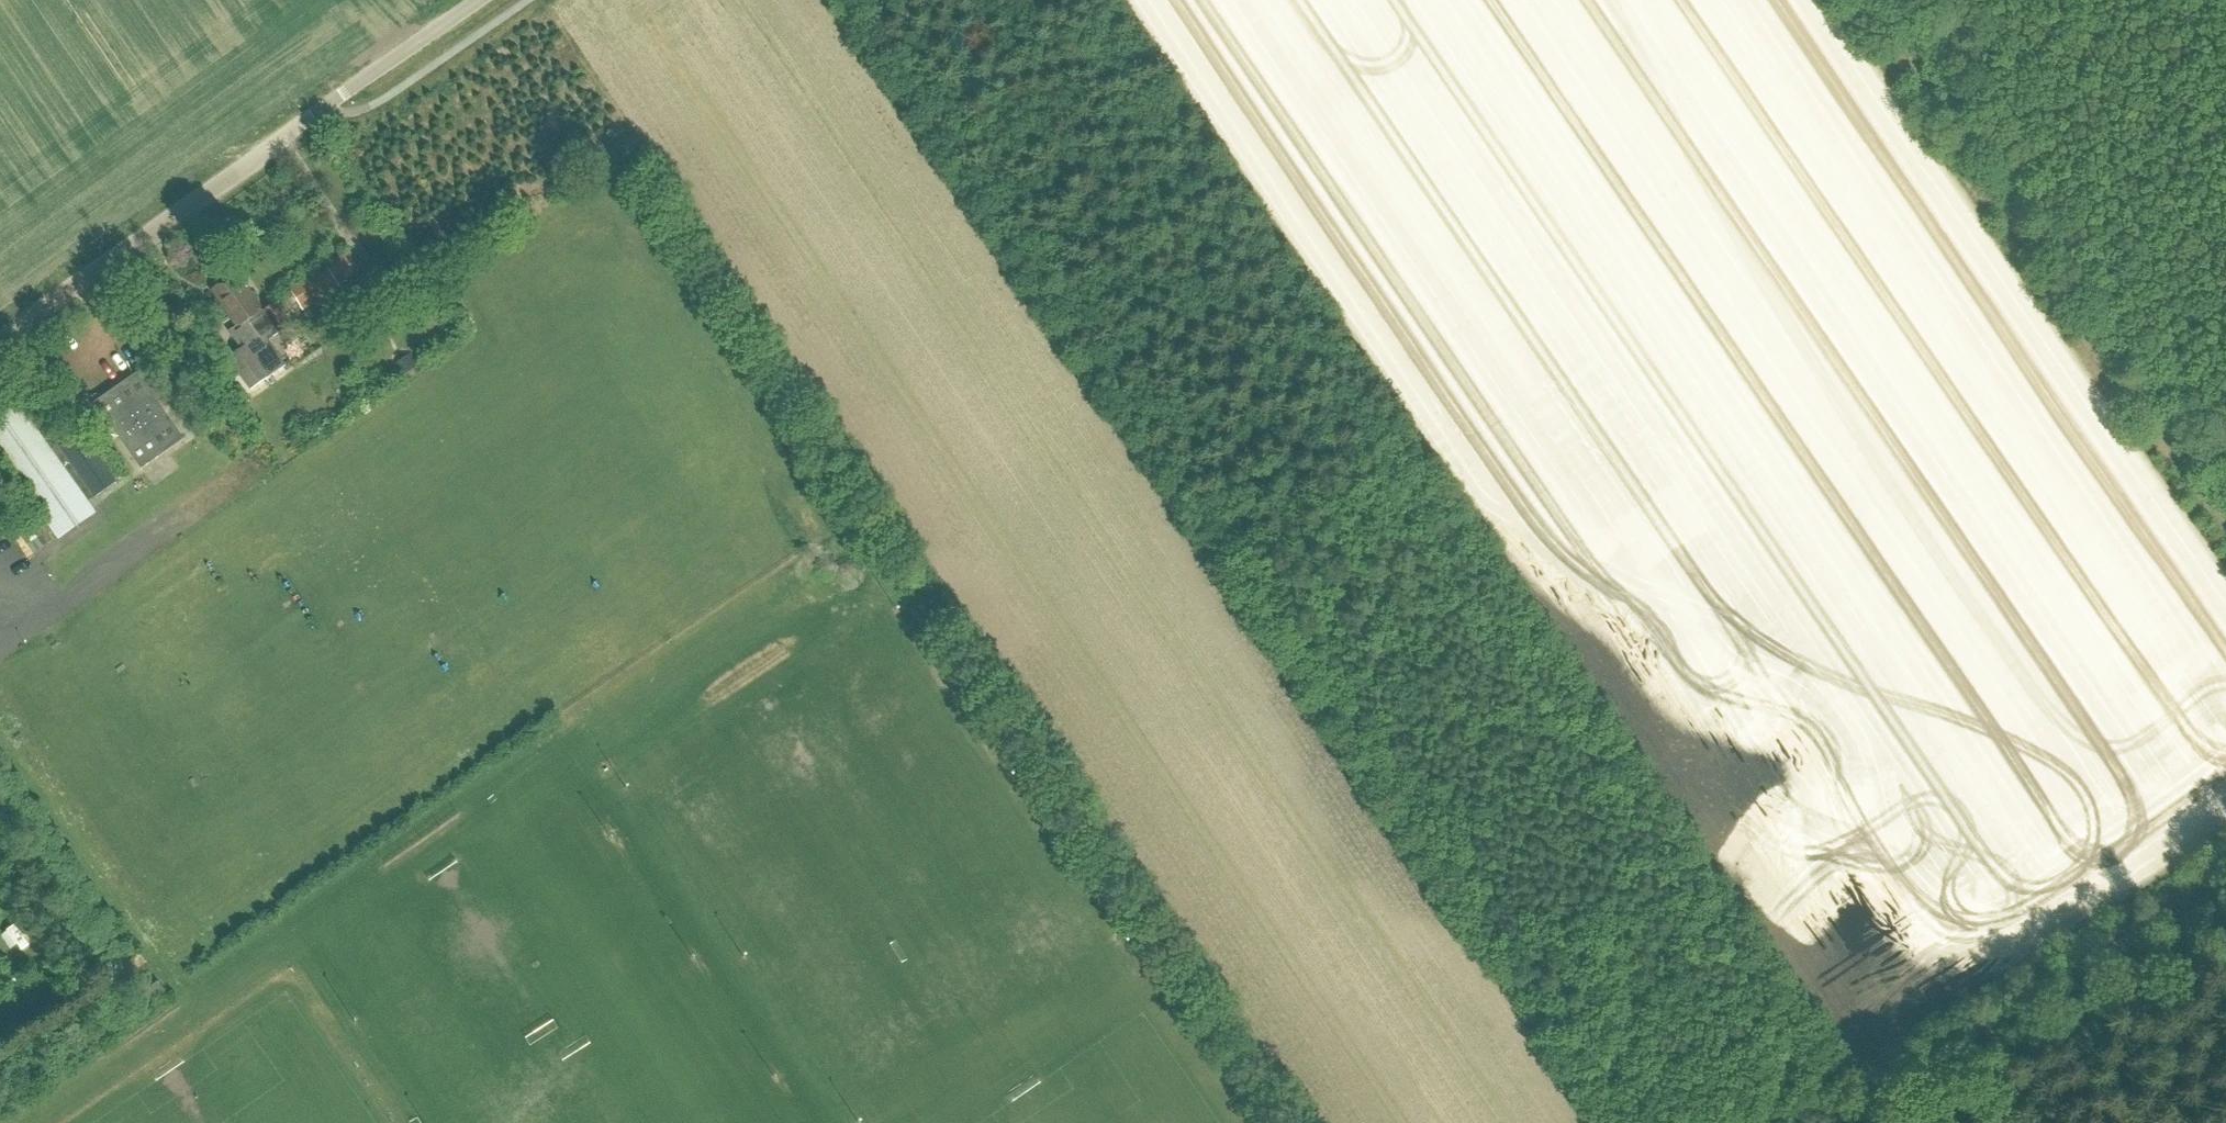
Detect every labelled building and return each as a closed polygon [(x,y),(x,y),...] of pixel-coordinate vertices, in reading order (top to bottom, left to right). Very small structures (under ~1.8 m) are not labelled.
[(303,312),(340,288),(326,265),(289,289),(303,312)] [(251,342),(229,357),(251,390),(286,366),(269,340),(278,334),(291,325),(277,304),(264,313),(237,273),(212,290),(237,328),(240,326),(251,342)] [(141,469),(183,440),(177,431),(137,373),(95,403),(135,461),(141,469)] [(21,409),(18,406),(0,419),(0,455),(60,537),(61,538),(96,512),(89,502),(116,482),(113,479),(82,433),(61,449),(54,455),(21,409)] [(130,986),(153,972),(141,954),(119,968),(130,986)] [(144,1005),(165,991),(159,982),(138,996),(144,1005)]
